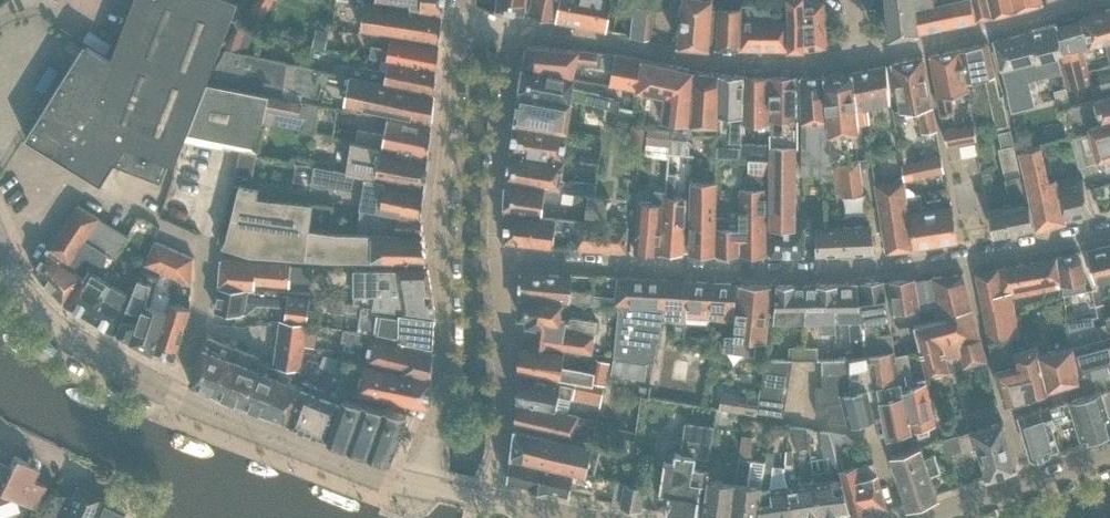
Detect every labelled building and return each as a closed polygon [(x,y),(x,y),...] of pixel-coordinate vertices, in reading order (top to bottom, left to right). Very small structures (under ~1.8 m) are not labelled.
[(112,58),(86,42),(26,136),(102,183),(115,163),(162,180),(169,162),(175,164),(198,100),(217,56),(238,0),(135,0),(112,58)] [(242,22),(257,30),(274,0),(255,0),(242,22)] [(333,11),(349,13),(350,0),(335,0),(333,11)] [(444,0),(363,0),(443,10),(444,0)] [(496,10),(524,13),(526,0),(497,0),(496,10)] [(529,14),(556,19),(559,0),(532,0),(529,14)] [(556,19),(557,20),(606,30),(612,0),(559,0),(556,19)] [(652,7),(648,38),(679,45),(709,47),(712,0),(684,0),(684,1),(679,0),(653,0),(652,7)] [(828,48),(826,4),(804,5),(804,0),(787,0),(787,21),(788,50),(806,49),(828,48)] [(915,0),(885,0),(889,38),(921,31),(915,0)] [(921,31),(975,20),(971,0),(915,0),(921,31)] [(975,20),(991,17),(987,0),(971,0),(975,20)] [(991,17),(1015,11),(1013,0),(987,0),(991,17)] [(1015,11),(1039,5),(1042,0),(1013,0),(1015,11)] [(440,41),(443,11),(365,3),(363,29),(440,41)] [(648,38),(652,7),(629,4),(627,34),(648,38)] [(744,9),(743,19),(740,19),(739,49),(788,50),(787,21),(771,19),(771,5),(744,5),(744,9)] [(743,19),(744,9),(718,8),(715,48),(739,49),(740,19),(743,19)] [(1109,38),(1109,9),(1082,17),(1083,21),(1057,28),(1062,48),(1059,58),(1062,71),(1065,87),(1091,80),(1085,58),(1082,46),(1093,43),(1109,38)] [(1062,48),(1057,28),(1056,24),(1030,31),(1030,32),(994,41),(1010,111),(1034,105),(1028,80),(1062,71),(1059,58),(1062,48)] [(239,27),(227,49),(246,53),(253,33),(239,27)] [(325,29),(317,27),(316,33),(315,32),(312,46),(322,49),(325,34),(324,34),(325,29)] [(390,59),(437,69),(439,46),(391,37),(389,48),(372,45),(369,57),(389,61),(390,59)] [(1093,43),(1082,46),(1085,58),(1109,52),(1109,55),(1109,38),(1093,43)] [(961,50),(966,83),(983,79),(996,127),(1007,125),(1002,107),(999,108),(996,98),(1000,97),(987,43),(961,50)] [(610,82),(624,86),(629,57),(616,54),(527,45),(524,66),(575,76),(574,75),(577,63),(596,67),(613,69),(610,82)] [(247,154),(253,155),(262,157),(272,105),(306,111),(303,131),(314,133),(320,105),(281,98),(288,62),(246,53),(227,49),(204,88),(184,141),(222,149),(223,145),(247,151),(247,154)] [(968,92),(966,83),(961,50),(930,56),(942,115),(954,112),(952,95),(968,92)] [(629,57),(624,86),(637,90),(642,59),(629,57)] [(937,130),(932,107),(923,57),(892,65),(894,75),(901,112),(918,109),(922,133),(937,130)] [(435,93),(437,69),(390,59),(389,61),(388,72),(346,64),(344,74),(435,93)] [(693,122),(696,71),(642,59),(637,90),(665,96),(663,120),(684,121),(692,122),(693,122)] [(432,122),(435,93),(344,74),(342,74),(333,72),(310,67),(293,63),(288,87),(291,91),(296,93),(320,99),(322,87),(326,88),(327,83),(349,88),(346,104),(432,122)] [(335,63),(333,72),(342,74),(344,65),(335,63)] [(1098,67),(1102,84),(1092,87),(1093,92),(1109,88),(1109,64),(1098,67)] [(520,90),(571,100),(618,111),(620,100),(600,95),(600,93),(573,87),(575,77),(575,76),(524,66),(520,90)] [(886,66),(853,73),(859,124),(870,122),(869,108),(891,104),(886,66)] [(719,115),(718,74),(696,71),(693,122),(719,124),(719,115)] [(832,161),(852,160),(849,130),(859,129),(859,124),(853,73),(824,76),(832,161)] [(743,76),(718,74),(719,115),(743,116),(743,76)] [(743,116),(743,124),(765,124),(765,130),(771,130),(771,127),(772,119),(770,77),(743,76),(743,116)] [(832,161),(824,76),(801,78),(804,172),(833,172),(833,163),(832,161)] [(771,145),(797,145),(798,133),(796,77),(770,77),(772,119),(784,119),(783,134),(770,134),(771,145)] [(1058,109),(1062,108),(1070,105),(1066,88),(1054,90),(1058,109)] [(520,90),(515,122),(568,130),(568,126),(571,100),(520,90)] [(1062,108),(1071,136),(1109,123),(1109,94),(1095,99),(1070,105),(1062,108)] [(356,140),(429,156),(432,127),(388,118),(384,134),(358,129),(356,140)] [(684,121),(683,131),(688,131),(691,132),(692,122),(684,121)] [(1109,157),(1109,123),(1071,136),(1080,166),(1104,159),(1109,157)] [(567,135),(515,126),(511,150),(564,159),(566,142),(567,135)] [(976,139),(973,126),(944,131),(947,145),(976,139)] [(644,129),(631,127),(628,146),(641,148),(644,129)] [(669,153),(671,130),(648,127),(646,143),(645,156),(668,159),(669,153)] [(683,131),(671,130),(669,153),(689,155),(689,146),(687,146),(688,131),(683,131)] [(771,159),(771,145),(761,145),(760,131),(755,131),(755,159),(771,159)] [(1033,228),(1013,145),(1010,131),(999,134),(1002,148),(999,149),(1012,204),(989,209),(995,237),(1033,228)] [(429,156),(356,140),(355,142),(352,141),(347,172),(425,187),(429,156)] [(975,143),(960,146),(962,157),(977,154),(975,143)] [(772,145),(770,255),(805,255),(805,228),(795,228),(797,146),(772,145)] [(1083,178),(1057,185),(1055,178),(1049,180),(1040,145),(1020,151),(1038,227),(1094,214),(1083,178)] [(741,148),(729,147),(728,157),(741,158),(741,148)] [(595,196),(595,195),(596,183),(569,180),(569,183),(561,181),(564,159),(511,150),(506,181),(565,192),(588,195),(595,196)] [(250,178),(253,155),(247,154),(239,153),(235,176),(250,178)] [(944,172),(941,155),(901,164),(905,180),(944,172)] [(748,176),(771,177),(771,159),(755,159),(749,159),(748,176)] [(860,160),(833,163),(833,172),(836,195),(863,192),(860,160)] [(422,217),(425,187),(347,172),(315,167),(311,185),(327,188),(327,186),(364,192),(360,227),(423,230),(422,217)] [(692,199),(690,199),(674,197),(676,174),(667,174),(660,252),(683,252),(685,222),(691,222),(692,199)] [(565,192),(506,181),(505,210),(541,215),(545,189),(565,192)] [(692,199),(691,222),(690,253),(715,253),(715,217),(716,183),(690,182),(690,199),(692,199)] [(880,206),(907,203),(904,183),(877,184),(880,206)] [(423,234),(423,230),(360,227),(359,233),(337,232),(310,229),(310,224),(313,203),(258,197),(259,189),(240,185),(225,245),(250,254),(338,260),(427,260),(423,234)] [(765,189),(740,188),(739,227),(727,227),(727,218),(715,217),(715,253),(766,254),(765,189)] [(639,201),(637,220),(634,251),(659,252),(662,222),(665,192),(655,191),(654,202),(639,201)] [(908,214),(910,226),(914,249),(958,242),(953,207),(924,211),(921,193),(908,195),(910,213),(908,214)] [(588,195),(587,206),(592,207),(590,218),(606,219),(608,198),(595,196),(588,195)] [(634,216),(635,198),(626,197),(626,216),(634,216)] [(818,202),(819,229),(837,228),(835,200),(818,202)] [(910,226),(908,214),(907,203),(880,206),(883,230),(910,226)] [(78,205),(62,228),(84,241),(85,240),(87,238),(99,218),(78,205)] [(555,230),(573,232),(578,233),(578,238),(580,221),(577,220),(505,211),(504,242),(552,247),(555,230)] [(96,244),(108,224),(99,218),(87,238),(96,244)] [(580,221),(578,238),(576,249),(626,251),(628,223),(580,221)] [(105,251),(118,230),(108,224),(96,244),(105,251)] [(887,252),(914,249),(910,226),(883,230),(887,252)] [(871,227),(837,228),(819,229),(817,229),(817,255),(875,252),(871,227)] [(107,255),(85,240),(84,241),(62,228),(49,248),(70,263),(77,253),(86,258),(102,265),(107,255)] [(127,236),(118,230),(105,251),(115,257),(127,236)] [(170,276),(180,252),(155,241),(144,265),(170,276)] [(1087,251),(1096,283),(1109,280),(1109,245),(1087,251)] [(34,271),(63,303),(81,278),(75,273),(86,258),(77,253),(70,263),(69,264),(49,249),(34,271)] [(194,258),(180,252),(170,276),(192,285),(194,258)] [(1063,281),(1061,282),(1062,287),(1063,287),(1064,295),(1087,291),(1085,281),(1087,281),(1079,252),(1058,258),(1063,281)] [(1002,294),(1012,292),(1030,288),(1061,282),(1063,281),(1058,258),(1026,264),(997,269),(1002,294)] [(221,260),(219,287),(255,289),(256,285),(268,286),(289,288),(290,279),(306,280),(307,267),(291,266),(221,260)] [(376,306),(435,314),(428,267),(355,267),(354,293),(355,303),(376,306)] [(976,273),(989,342),(1012,336),(1013,337),(1020,335),(1012,292),(1002,294),(997,269),(976,273)] [(325,272),(314,271),(313,282),(313,285),(324,286),(325,272)] [(563,298),(563,301),(593,303),(593,304),(617,306),(617,307),(619,307),(614,357),(655,363),(657,342),(660,342),(663,316),(664,316),(666,280),(618,278),(617,298),(592,295),(593,293),(570,290),(572,275),(520,271),(520,294),(563,298)] [(81,278),(63,303),(92,319),(113,286),(88,272),(83,279),(81,278)] [(118,333),(117,334),(153,352),(153,351),(167,310),(169,301),(170,297),(154,292),(159,277),(141,272),(131,297),(127,307),(141,312),(137,323),(122,319),(118,333)] [(986,361),(963,274),(932,278),(940,308),(934,310),(936,318),(913,324),(928,377),(949,371),(945,358),(960,354),(965,367),(986,361)] [(690,282),(666,280),(664,316),(687,317),(690,282)] [(918,308),(915,280),(889,282),(894,311),(918,308)] [(713,283),(690,282),(687,317),(711,319),(713,283)] [(861,333),(862,356),(895,351),(893,336),(877,338),(874,321),(889,319),(883,282),(862,284),(865,322),(860,323),(861,333)] [(711,319),(732,320),(734,320),(737,284),(713,283),(711,319)] [(836,334),(836,321),(835,321),(836,284),(817,285),(806,285),(805,320),(819,320),(819,333),(836,334)] [(862,356),(861,333),(860,323),(857,284),(836,284),(835,321),(836,321),(851,321),(852,324),(849,324),(852,351),(847,351),(848,359),(862,356)] [(738,321),(734,320),(732,320),(731,328),(735,329),(734,337),(725,336),(724,352),(754,356),(756,342),(765,343),(771,285),(742,285),(738,321)] [(805,320),(806,285),(777,285),(775,320),(805,320)] [(92,319),(117,334),(118,333),(122,319),(127,307),(131,297),(113,286),(92,319)] [(255,289),(219,287),(215,310),(216,310),(216,311),(245,314),(257,304),(282,306),(280,321),(308,324),(308,319),(311,293),(268,290),(255,289)] [(561,315),(563,301),(563,298),(520,294),(520,317),(530,318),(529,324),(535,325),(533,344),(593,352),(597,319),(561,315)] [(435,314),(376,306),(355,303),(330,299),(328,310),(361,316),(359,330),(434,345),(435,314)] [(169,301),(167,310),(153,353),(174,361),(190,308),(169,301)] [(1109,324),(1096,328),(1094,317),(1070,322),(1074,346),(1078,380),(1109,371),(1109,325),(1109,324)] [(280,321),(274,366),(301,370),(308,324),(280,321)] [(319,327),(309,325),(307,334),(317,336),(319,327)] [(366,365),(431,380),(434,350),(345,332),(343,342),(357,345),(362,346),(363,342),(370,344),(366,365)] [(189,382),(214,392),(232,347),(208,335),(203,348),(189,382)] [(1005,402),(1025,396),(1049,389),(1043,354),(1041,355),(1039,347),(1016,352),(1013,337),(1012,336),(989,342),(996,370),(1005,402)] [(1052,352),(1043,354),(1049,389),(1078,380),(1074,346),(1052,352)] [(241,403),(259,361),(232,347),(214,392),(241,403)] [(518,371),(581,383),(589,384),(592,371),(563,366),(564,354),(519,348),(518,371)] [(793,359),(793,361),(803,361),(804,348),(789,348),(789,359),(793,359)] [(818,361),(818,359),(818,348),(804,348),(803,361),(818,361)] [(873,420),(866,389),(882,385),(884,398),(881,399),(888,438),(911,431),(903,389),(896,356),(895,351),(862,356),(848,359),(849,373),(849,387),(842,387),(843,401),(844,414),(829,416),(829,421),(848,423),(848,424),(851,425),(873,420)] [(903,389),(904,389),(911,431),(935,424),(926,384),(915,386),(908,354),(896,356),(903,389)] [(341,382),(346,360),(324,355),(320,367),(330,370),(328,377),(341,382)] [(793,359),(789,359),(767,359),(765,371),(790,375),(793,361),(793,359)] [(844,359),(822,359),(822,374),(849,373),(848,359),(844,359)] [(346,360),(341,382),(338,392),(345,393),(385,402),(386,397),(429,407),(431,380),(366,365),(346,360)] [(274,368),(261,362),(259,361),(241,403),(265,413),(282,372),(274,368)] [(648,366),(617,361),(615,374),(646,379),(648,366)] [(592,371),(589,384),(602,386),(602,387),(606,388),(610,364),(596,362),(595,372),(592,371)] [(265,413),(288,422),(300,387),(288,382),(291,376),(274,368),(282,372),(265,413)] [(765,371),(763,385),(788,389),(790,375),(765,371)] [(849,373),(822,374),(823,388),(842,387),(849,387),(849,373)] [(518,375),(517,400),(555,410),(559,395),(571,398),(574,386),(518,375)] [(300,387),(288,422),(328,438),(343,397),(345,393),(338,392),(341,382),(328,377),(323,389),(303,383),(300,387)] [(604,388),(577,383),(576,383),(573,398),(601,404),(604,388)] [(763,385),(761,398),(786,402),(788,389),(763,385)] [(842,387),(823,388),(816,388),(816,402),(843,401),(842,387)] [(1069,402),(1073,415),(1080,440),(1088,437),(1092,440),(1105,435),(1107,430),(1103,418),(1108,416),(1101,392),(1069,402)] [(642,396),(630,394),(625,431),(637,433),(642,396)] [(756,415),(756,414),(759,398),(747,396),(744,413),(756,415)] [(328,438),(349,445),(364,403),(343,397),(328,438)] [(786,402),(761,398),(759,412),(784,416),(786,402)] [(573,415),(555,410),(517,400),(515,427),(573,440),(576,427),(578,413),(575,412),(573,415)] [(843,401),(816,402),(816,415),(829,416),(844,414),(843,401)] [(1054,422),(1073,415),(1069,402),(1019,417),(1031,458),(1034,460),(1046,456),(1049,450),(1057,448),(1052,430),(1055,429),(1054,422)] [(364,403),(349,445),(369,453),(386,409),(364,403)] [(386,409),(369,453),(390,461),(407,415),(386,409)] [(715,421),(726,423),(728,411),(720,409),(717,409),(715,421)] [(1016,467),(1003,421),(974,430),(941,440),(946,455),(960,450),(961,452),(976,447),(985,478),(1016,467)] [(677,453),(674,467),(663,465),(659,495),(670,497),(667,514),(689,517),(696,517),(700,490),(706,490),(707,478),(708,470),(710,470),(712,459),(709,459),(714,427),(686,422),(682,454),(677,453)] [(797,448),(811,447),(808,429),(793,426),(797,448)] [(515,427),(511,457),(595,476),(601,449),(593,447),(593,446),(573,441),(573,440),(515,427)] [(830,433),(821,432),(823,451),(827,471),(813,473),(815,481),(822,517),(826,516),(828,517),(830,517),(834,517),(836,515),(849,513),(838,470),(837,464),(830,433)] [(848,436),(830,433),(837,464),(848,461),(844,446),(855,443),(856,442),(848,436)] [(764,465),(751,463),(752,455),(751,455),(753,437),(743,436),(740,454),(739,453),(731,513),(730,517),(758,517),(761,486),(764,465)] [(617,451),(631,454),(634,440),(620,437),(617,451)] [(924,456),(921,446),(891,455),(908,505),(937,495),(931,475),(940,471),(934,453),(924,456)] [(787,484),(793,517),(819,517),(820,517),(822,517),(815,481),(801,483),(799,476),(796,476),(792,450),(786,451),(784,473),(787,484)] [(767,452),(765,465),(773,466),(774,453),(767,452)] [(731,513),(739,453),(731,453),(730,463),(725,463),(723,481),(707,478),(706,490),(702,517),(730,517),(731,513)] [(15,456),(9,468),(0,464),(0,504),(15,499),(34,508),(45,485),(32,479),(37,467),(15,456)] [(595,476),(511,457),(508,482),(568,495),(571,486),(594,491),(597,477),(595,477),(595,476)] [(874,462),(838,470),(849,513),(869,510),(868,508),(886,507),(874,462)] [(758,517),(793,517),(787,484),(766,488),(767,484),(771,481),(773,466),(765,465),(764,465),(761,486),(758,517)] [(641,509),(645,488),(617,481),(612,504),(641,509)] [(59,517),(92,517),(102,498),(76,485),(66,506),(59,517)] [(127,510),(102,498),(92,517),(123,517),(127,510)]
